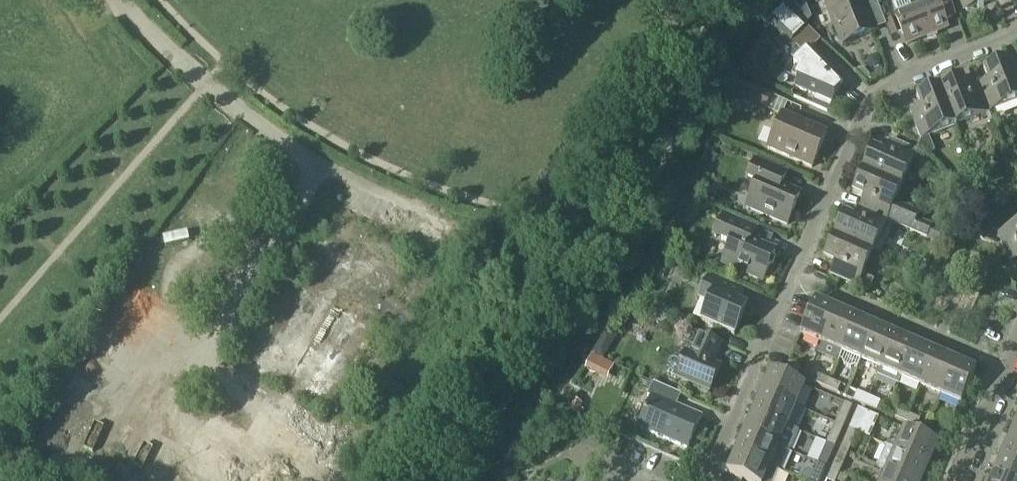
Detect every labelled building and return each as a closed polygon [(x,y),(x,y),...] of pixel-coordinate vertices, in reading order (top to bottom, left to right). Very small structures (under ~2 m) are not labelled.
[(843,43),(876,30),(864,0),(826,0),(843,43)] [(897,14),(896,14),(907,44),(948,28),(945,19),(956,14),(950,0),(919,0),(921,4),(912,8),(909,0),(899,0),(892,2),(897,14)] [(984,5),(984,3),(991,0),(963,0),(967,10),(978,5),(979,7),(984,5)] [(807,26),(787,6),(770,22),(790,43),(807,26)] [(828,110),(832,102),(832,101),(835,95),(841,89),(839,87),(844,81),(811,48),(795,64),(800,70),(797,78),(799,79),(797,86),(818,95),(814,104),(828,110)] [(978,85),(989,113),(1016,102),(1016,82),(1009,62),(1008,60),(985,69),(989,80),(978,85)] [(859,68),(856,72),(867,83),(870,79),(870,75),(863,68),(859,68)] [(940,87),(956,126),(989,113),(978,85),(968,89),(964,77),(940,87)] [(730,95),(765,111),(772,96),(737,81),(730,95)] [(922,107),(912,111),(922,139),(920,144),(929,153),(935,151),(929,136),(956,126),(940,87),(918,96),(922,107)] [(784,113),(769,147),(813,166),(828,132),(784,113)] [(873,147),(863,171),(902,187),(918,150),(890,138),(884,152),(873,147)] [(757,160),(751,174),(760,178),(747,206),(788,224),(801,194),(782,186),(788,173),(757,160)] [(865,198),(860,209),(887,220),(894,223),(910,230),(928,238),(934,224),(918,218),(921,212),(895,201),(902,187),(863,171),(854,193),(865,198)] [(963,230),(964,227),(973,208),(957,202),(948,223),(963,230)] [(845,214),(835,237),(873,253),(887,220),(860,209),(856,218),(845,214)] [(776,251),(769,248),(752,241),(758,228),(725,214),(715,236),(732,243),(723,263),(763,281),(776,251)] [(1000,234),(1010,261),(1016,258),(1016,227),(1000,234)] [(836,264),(831,274),(869,290),(874,280),(864,275),(873,253),(835,237),(825,259),(836,264)] [(710,301),(702,320),(736,334),(748,305),(738,301),(743,290),(709,274),(699,296),(710,301)] [(822,342),(836,309),(816,300),(802,333),(822,342)] [(836,309),(822,342),(842,351),(856,317),(836,309)] [(856,317),(842,351),(861,359),(875,326),(856,317)] [(861,359),(881,368),(896,335),(875,326),(861,359)] [(592,353),(603,360),(616,339),(605,332),(592,353)] [(710,393),(721,368),(722,366),(715,363),(724,343),(700,333),(691,355),(687,353),(676,378),(710,393)] [(896,335),(881,368),(878,375),(899,385),(902,377),(901,376),(915,343),(896,335)] [(921,385),(935,352),(915,343),(901,376),(902,377),(921,385)] [(957,361),(935,352),(921,385),(943,394),(957,361)] [(943,394),(962,403),(977,370),(957,361),(943,394)] [(801,367),(789,362),(786,370),(797,375),(801,367)] [(772,371),(763,392),(796,406),(805,385),(772,371)] [(826,387),(829,379),(819,375),(815,383),(826,387)] [(842,385),(829,379),(826,387),(838,393),(842,385)] [(639,427),(688,448),(703,416),(678,405),(682,394),(654,381),(647,395),(653,398),(639,427)] [(763,392),(754,412),(787,426),(788,426),(796,406),(763,392)] [(866,404),(869,396),(858,392),(855,400),(866,404)] [(881,402),(869,396),(866,404),(877,410),(881,402)] [(569,412),(578,415),(583,405),(574,401),(569,412)] [(845,402),(835,424),(844,428),(853,406),(845,402)] [(906,422),(909,414),(898,409),(894,417),(906,422)] [(754,412),(746,432),(789,450),(791,451),(800,431),(788,426),(787,426),(754,412)] [(921,419),(909,414),(906,422),(918,427),(921,419)] [(849,429),(858,433),(863,421),(855,418),(849,429)] [(835,447),(844,428),(835,424),(827,443),(835,447)] [(949,440),(952,432),(941,427),(937,436),(949,440)] [(849,452),(858,433),(849,429),(841,449),(849,452)] [(930,464),(939,443),(906,429),(897,449),(930,464)] [(746,432),(737,452),(779,470),(780,470),(789,450),(746,432)] [(1004,455),(1016,461),(1016,437),(1012,435),(1004,455)] [(835,447),(827,443),(818,463),(827,467),(835,447)] [(930,464),(897,449),(887,445),(878,465),(888,470),(888,469),(915,480),(922,480),(930,464)] [(841,473),(849,452),(841,449),(832,469),(841,473)] [(779,470),(737,452),(728,472),(749,480),(775,480),(779,470)] [(1004,455),(995,475),(1010,480),(1016,480),(1016,461),(1004,455)] [(841,473),(832,469),(827,480),(829,480),(846,480),(848,477),(840,474),(841,473)] [(888,470),(883,480),(915,480),(888,469),(888,470)] [(811,480),(820,480),(823,474),(815,471),(811,480)]
